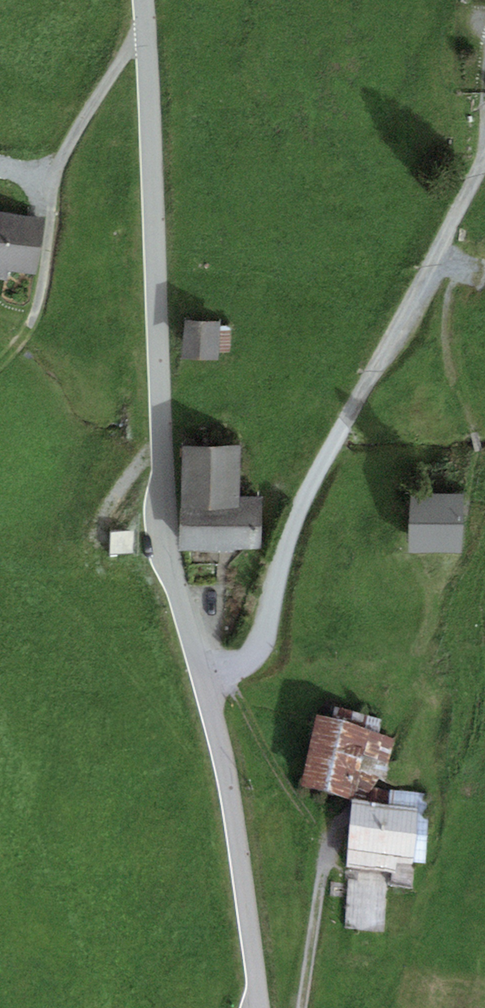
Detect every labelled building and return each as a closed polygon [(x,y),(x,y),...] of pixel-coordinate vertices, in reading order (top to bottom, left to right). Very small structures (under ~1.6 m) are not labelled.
[(0,212),(0,269),(9,270),(36,274),(44,219),(0,212)] [(9,270),(0,269),(0,279),(8,280),(9,270)] [(220,321),(184,320),(183,359),(219,360),(219,352),(220,327),(220,321)] [(231,328),(220,327),(219,352),(231,352),(231,328)] [(180,551),(262,551),(262,497),(239,497),(239,446),(180,446),(180,551)] [(464,553),(464,494),(408,494),(409,554),(464,553)] [(352,800),(377,803),(395,740),(315,715),(300,786),(352,800)] [(430,794),(420,793),(391,790),(389,805),(418,809),(411,860),(426,863),(430,794)] [(377,803),(352,800),(348,868),(395,874),(396,863),(410,864),(411,860),(418,809),(389,805),(377,803)]
